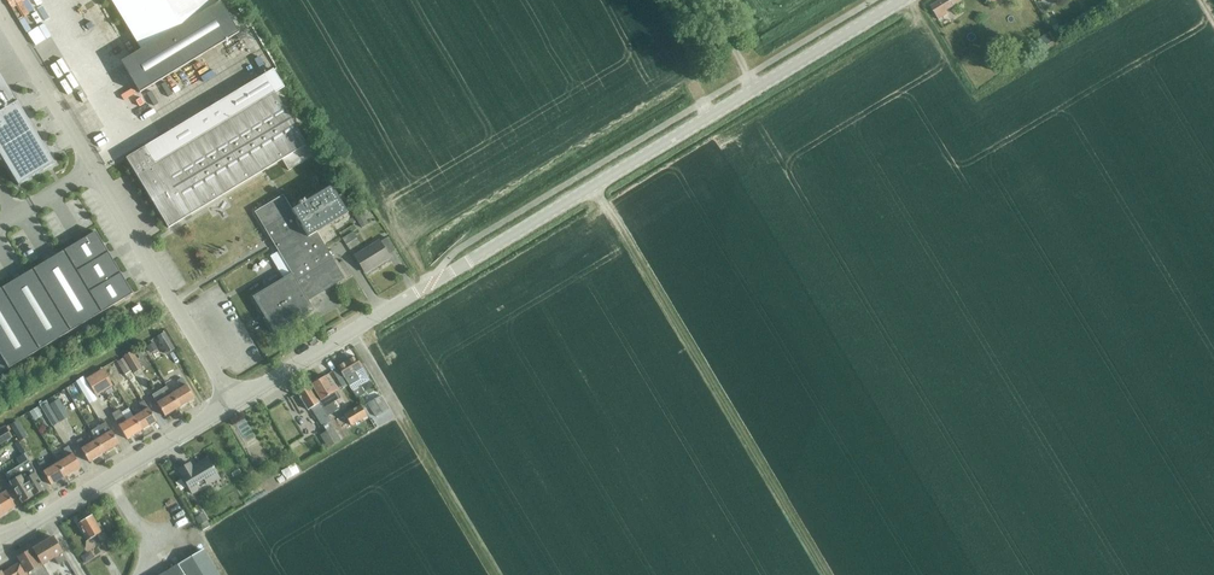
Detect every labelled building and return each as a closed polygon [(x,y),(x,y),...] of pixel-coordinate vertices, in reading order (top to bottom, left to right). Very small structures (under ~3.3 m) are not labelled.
[(139,92),(237,32),(218,0),(111,0),(141,49),(121,62),(139,92)] [(930,7),(938,20),(947,15),(946,11),(961,2),(959,0),(941,0),(930,7)] [(1064,35),(1053,17),(1046,21),(1057,40),(1064,35)] [(1054,41),(1049,33),(1038,39),(1043,47),(1054,41)] [(18,186),(43,171),(54,164),(47,153),(17,102),(12,105),(9,102),(8,99),(3,91),(0,86),(0,156),(18,186)] [(126,160),(168,229),(282,160),(289,171),(312,156),(274,92),(228,120),(218,104),(126,160)] [(283,279),(252,298),(275,335),(314,311),(308,301),(344,279),(351,274),(342,260),(335,264),(316,232),(347,213),(330,185),(304,201),(303,200),(298,203),(298,204),(290,209),(282,196),(255,212),(278,252),(270,257),(283,279)] [(360,228),(367,223),(359,210),(352,214),(360,228)] [(95,232),(0,289),(0,355),(8,369),(132,294),(95,232)] [(364,274),(389,259),(379,242),(355,257),(364,274)] [(139,305),(132,310),(135,314),(142,310),(139,305)] [(167,354),(174,349),(164,333),(157,337),(167,354)] [(154,344),(147,349),(151,355),(158,351),(154,344)] [(124,358),(132,371),(133,373),(142,368),(132,352),(123,357),(124,358)] [(354,356),(337,367),(338,368),(344,378),(349,386),(352,391),(357,399),(365,394),(360,386),(369,380),(361,367),(354,356)] [(132,371),(124,358),(117,362),(125,375),(132,371)] [(338,368),(332,372),(338,381),(344,378),(338,368)] [(94,375),(87,379),(95,394),(101,391),(103,390),(113,384),(104,369),(94,375)] [(329,385),(324,377),(310,385),(324,409),(340,399),(331,384),(329,385)] [(182,388),(171,395),(179,408),(194,399),(182,378),(177,381),(182,388)] [(94,395),(86,382),(79,386),(87,399),(94,395)] [(166,387),(152,395),(165,416),(179,408),(171,395),(166,387)] [(340,441),(308,387),(297,394),(307,411),(311,409),(325,432),(319,435),(328,448),(340,441)] [(380,396),(367,403),(375,417),(388,409),(380,396)] [(58,400),(49,405),(60,423),(68,417),(58,400)] [(134,417),(142,430),(156,422),(144,401),(139,404),(144,411),(134,417)] [(53,427),(60,423),(49,405),(48,403),(41,408),(53,427)] [(360,405),(343,416),(350,426),(366,416),(360,405)] [(38,409),(30,414),(35,422),(43,417),(38,409)] [(120,410),(112,414),(127,439),(142,430),(134,417),(127,421),(120,410)] [(350,426),(343,416),(336,420),(343,430),(350,426)] [(20,441),(27,437),(17,421),(11,425),(20,441)] [(102,427),(92,433),(96,440),(104,453),(119,444),(107,424),(102,427)] [(2,444),(11,439),(8,432),(6,429),(0,432),(0,442),(2,444)] [(104,453),(96,440),(86,446),(82,439),(76,442),(89,462),(104,453)] [(68,456),(58,463),(66,476),(81,467),(68,447),(64,449),(68,456)] [(192,467),(190,463),(178,470),(192,494),(210,484),(209,482),(218,476),(208,458),(192,467)] [(10,471),(5,475),(9,481),(22,502),(34,496),(33,496),(44,489),(35,473),(36,473),(28,460),(22,464),(10,471)] [(66,476),(58,463),(48,469),(43,462),(39,464),(51,485),(66,476)] [(2,514),(14,507),(15,507),(6,492),(0,495),(0,511),(2,514)] [(203,515),(195,520),(199,527),(208,522),(203,515)] [(102,545),(109,541),(98,523),(97,524),(92,517),(79,525),(88,540),(96,535),(102,545)] [(34,550),(43,564),(54,558),(58,565),(66,560),(62,553),(52,537),(33,548),(34,550)] [(34,550),(32,552),(31,550),(17,558),(20,563),(19,563),(26,574),(49,574),(43,564),(34,550)] [(162,574),(216,574),(202,551),(162,574)] [(90,552),(80,558),(84,565),(94,559),(90,552)] [(19,563),(3,573),(1,570),(0,571),(0,574),(26,574),(19,563)]
